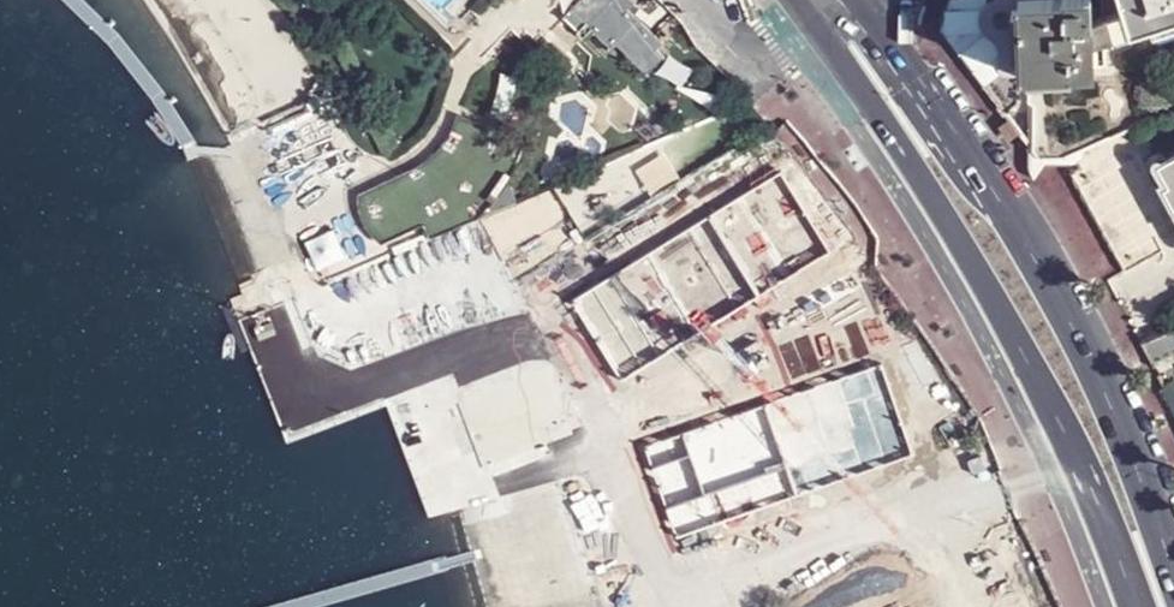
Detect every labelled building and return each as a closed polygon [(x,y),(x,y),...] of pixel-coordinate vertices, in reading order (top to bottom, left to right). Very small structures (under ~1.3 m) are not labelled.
[(651,81),(669,63),(660,54),(667,47),(630,12),(637,5),(632,0),(585,0),(563,25),(564,25),(573,17),(587,30),(578,39),(584,44),(593,35),(612,54),(618,48),(651,81)] [(1039,74),(1098,71),(1097,69),(1096,43),(1095,21),(1094,0),(1066,0),(1066,1),(1049,2),(1021,3),(1025,74),(1029,74),(1039,74)] [(1124,0),(1103,0),(1104,19),(1104,22),(1128,14),(1124,0)] [(1134,33),(1173,20),(1173,0),(1124,0),(1128,14),(1133,30),(1134,33)] [(1128,14),(1104,22),(1105,40),(1105,43),(1134,33),(1133,30),(1128,14)] [(430,232),(436,239),(452,232),(519,203),(512,181),(518,170),(527,145),(460,118),(457,131),(447,146),(437,157),(419,170),(406,176),(430,232)] [(1127,274),(1128,276),(1168,254),(1113,154),(1072,176),(1075,181),(1079,178),(1086,192),(1083,194),(1084,197),(1088,195),(1095,206),(1091,209),(1092,212),(1096,210),(1102,221),(1099,223),(1106,236),(1111,232),(1117,246),(1113,249),(1116,255),(1127,274)] [(1168,162),(1164,164),(1161,166),(1173,190),(1173,159),(1168,162)] [(827,252),(777,172),(570,299),(620,379),(827,252)] [(1075,181),(1083,194),(1086,192),(1079,178),(1075,181)] [(1084,197),(1091,209),(1095,206),(1088,195),(1084,197)] [(1092,212),(1099,223),(1102,221),(1096,210),(1092,212)] [(1106,236),(1113,249),(1117,246),(1111,232),(1106,236)] [(740,374),(797,349),(782,316),(725,341),(740,374)] [(1154,366),(1173,357),(1173,334),(1160,339),(1160,338),(1143,345),(1154,366)] [(906,456),(875,366),(645,443),(675,533),(906,456)]
